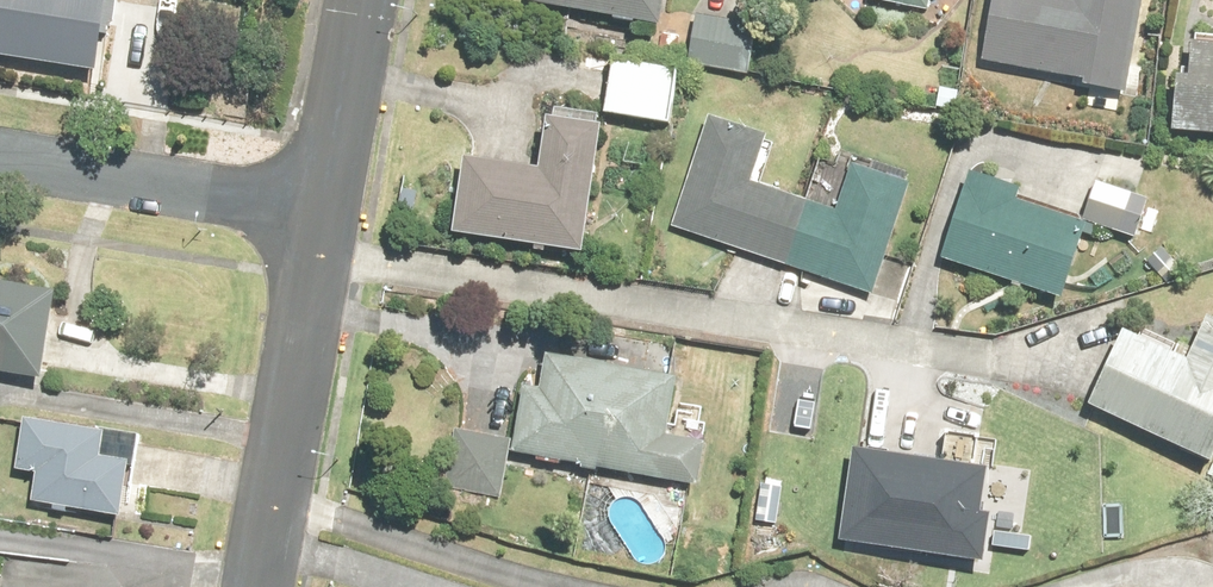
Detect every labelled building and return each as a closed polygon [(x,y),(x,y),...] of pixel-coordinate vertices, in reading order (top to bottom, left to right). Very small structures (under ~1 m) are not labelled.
[(91,74),(98,75),(103,40),(111,0),(0,0),(0,59),(91,74)] [(527,3),(572,11),(603,17),(656,27),(661,28),(662,19),(666,0),(527,0),(527,3)] [(928,12),(930,0),(873,0),(928,12)] [(986,54),(984,63),(1013,69),(1047,75),(1053,77),(1086,83),(1084,89),(1128,97),(1146,0),(997,0),(986,54)] [(757,28),(750,27),(698,17),(691,51),(689,63),(748,75),(757,28)] [(1197,37),(1194,68),(1193,82),(1179,81),(1174,133),(1212,136),(1212,39),(1197,37)] [(679,85),(682,68),(683,61),(637,53),(635,66),(615,63),(608,101),(605,115),(671,127),(679,85)] [(841,61),(842,58),(833,54),(829,65),(837,69),(841,61)] [(682,68),(679,85),(697,88),(700,72),(682,68)] [(936,108),(956,112),(959,93),(939,89),(936,108)] [(548,252),(583,258),(604,133),(596,132),(598,117),(558,111),(556,124),(550,123),(544,163),(542,175),(473,164),(466,163),(454,237),(536,250),(548,252)] [(1048,126),(1057,127),(1058,117),(1049,116),(1048,126)] [(807,274),(874,298),(912,188),(853,168),(837,214),(752,184),(769,138),(709,117),(671,227),(724,246),(728,247),(740,251),(802,273),(807,274)] [(1023,196),(1009,191),(972,178),(942,261),(1009,285),(1021,289),(1063,304),(1071,282),(1074,274),(1090,228),(1020,204),(1023,196)] [(1085,222),(1121,234),(1134,196),(1098,183),(1085,222)] [(54,311),(58,288),(0,279),(0,369),(43,376),(45,364),(54,311)] [(1210,324),(1196,352),(1190,367),(1140,343),(1126,336),(1097,398),(1092,410),(1212,467),(1208,476),(1212,479),(1212,325),(1210,324)] [(671,424),(680,376),(550,352),(546,372),(544,387),(525,384),(524,391),(517,426),(514,445),(513,449),(670,477),(702,483),(709,443),(702,442),(669,436),(671,424)] [(127,458),(130,445),(131,439),(106,435),(106,431),(26,416),(17,468),(38,471),(32,499),(103,511),(121,515),(127,481),(131,458),(127,458)] [(502,437),(466,431),(456,429),(446,483),(501,494),(508,459),(510,444),(511,439),(502,437)] [(951,460),(860,446),(854,445),(841,539),(988,560),(990,546),(1022,550),(1023,542),(1025,528),(1063,534),(1071,480),(1040,475),(993,468),(993,466),(984,465),(951,460)] [(1090,551),(1093,559),(1102,554),(1099,547),(1090,551)]
